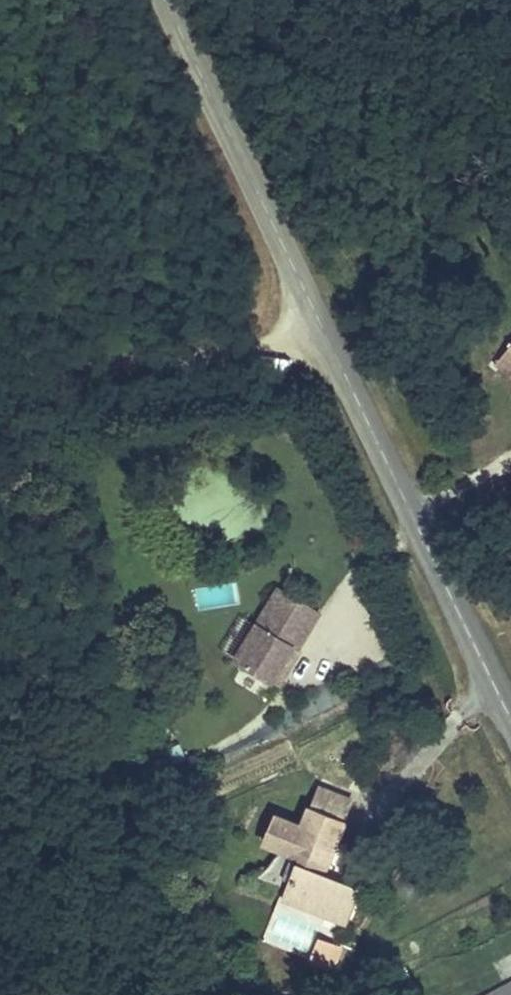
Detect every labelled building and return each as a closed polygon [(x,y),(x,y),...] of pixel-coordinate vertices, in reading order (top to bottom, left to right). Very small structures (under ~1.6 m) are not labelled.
[(504,355),(494,367),(509,381),(510,379),(510,361),(504,355)] [(321,614),(275,586),(229,659),(274,688),(321,614)] [(318,787),(309,808),(348,825),(357,803),(318,787)] [(291,887),(351,914),(360,892),(345,885),(359,854),(339,845),(348,825),(309,808),(300,829),(278,819),(268,848),(302,861),(291,887)] [(345,928),(351,914),(291,887),(285,901),(345,928)] [(261,940),(306,957),(314,935),(325,939),(331,924),(275,903),(261,940)] [(339,946),(327,942),(315,947),(310,958),(330,967),(339,946)]
